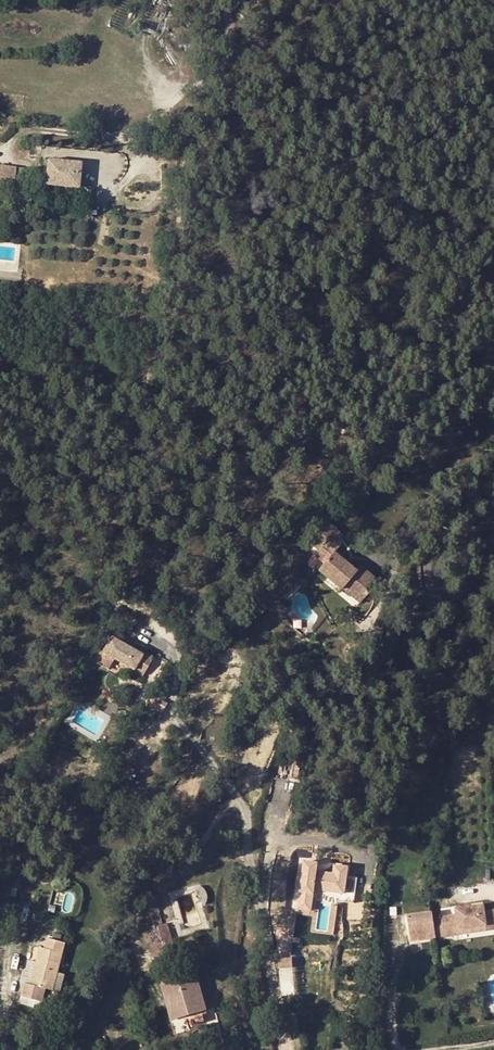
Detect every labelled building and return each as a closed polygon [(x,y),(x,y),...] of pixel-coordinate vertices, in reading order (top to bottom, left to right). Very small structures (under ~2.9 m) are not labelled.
[(34,169),(33,176),(46,177),(45,185),(46,185),(78,188),(80,164),(47,160),(47,169),(38,168),(34,168),(34,169)] [(39,160),(38,168),(47,169),(47,160),(39,160)] [(14,190),(15,178),(16,167),(0,165),(0,188),(14,190)] [(16,167),(15,178),(33,179),(33,176),(34,169),(16,167)] [(33,176),(33,179),(32,194),(45,195),(46,185),(45,185),(46,177),(33,176)] [(130,313),(142,314),(142,303),(131,302),(130,313)] [(329,539),(336,531),(326,523),(324,521),(307,543),(309,544),(320,553),(315,559),(325,567),(319,575),(348,598),(358,586),(366,592),(374,579),(360,569),(356,575),(335,558),(342,549),(334,542),(329,539)] [(336,531),(329,539),(334,542),(340,534),(336,531)] [(358,586),(348,598),(360,608),(370,595),(366,592),(358,586)] [(99,651),(93,661),(108,669),(114,659),(133,670),(144,652),(135,647),(133,650),(128,647),(111,637),(102,653),(99,651)] [(144,652),(133,670),(143,676),(153,657),(144,652)] [(301,882),(300,892),(313,894),(314,890),(337,893),(336,901),(343,902),(348,867),(334,865),(333,874),(316,871),(317,863),(304,861),(302,876),(300,876),(299,882),(301,882)] [(357,877),(347,876),(343,902),(354,903),(357,877)] [(200,886),(196,890),(199,893),(200,895),(200,899),(199,903),(206,904),(207,901),(207,898),(207,894),(206,892),(205,889),(204,888),(202,887),(200,886)] [(311,911),(313,894),(300,892),(298,909),(311,911)] [(443,936),(458,934),(458,929),(485,925),(486,930),(493,929),(493,909),(484,911),(483,904),(455,909),(456,914),(441,917),(443,936)] [(407,916),(410,940),(436,937),(433,918),(432,912),(407,916)] [(441,917),(433,918),(436,937),(443,936),(441,917)] [(157,926),(161,941),(165,940),(171,937),(166,923),(157,926)] [(485,925),(458,929),(458,934),(486,930),(485,925)] [(55,930),(52,939),(62,941),(64,932),(55,930)] [(25,983),(21,997),(43,1003),(47,989),(60,992),(65,975),(58,973),(66,942),(62,941),(52,939),(47,937),(45,948),(41,946),(36,965),(29,963),(24,983),(25,983)] [(171,937),(165,940),(168,949),(175,947),(171,937)] [(278,959),(279,968),(293,967),(292,958),(278,959)] [(186,968),(177,971),(199,1044),(207,1042),(208,1044),(217,1041),(212,1022),(204,1025),(186,968)] [(199,1044),(177,971),(161,976),(175,1021),(186,1017),(195,1045),(199,1044)]
